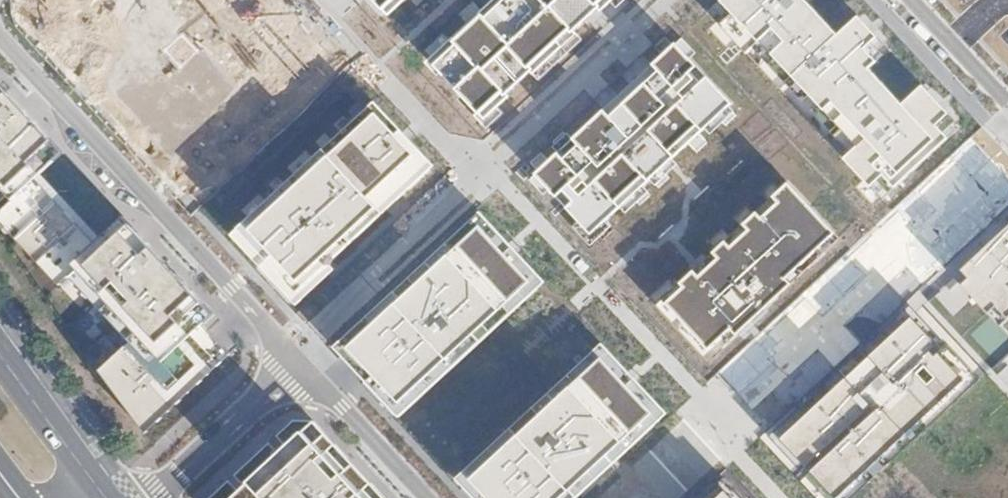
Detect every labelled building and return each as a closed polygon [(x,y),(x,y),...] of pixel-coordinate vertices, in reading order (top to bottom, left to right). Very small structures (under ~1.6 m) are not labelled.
[(76,73),(141,14),(156,0),(50,0),(27,20),(76,73)] [(372,24),(397,0),(349,0),(372,24)] [(472,131),(493,111),(536,72),(601,12),(615,0),(508,0),(491,16),(487,19),(445,58),(423,78),(433,89),(462,121),(472,131)] [(943,143),(810,0),(743,0),(907,176),(943,143)] [(131,135),(180,188),(245,128),(266,109),(288,88),(311,67),(263,14),(241,34),(218,55),(195,76),(131,135)] [(685,59),(674,48),(652,68),(568,145),(565,149),(522,187),(572,242),(615,203),(702,123),(725,103),(718,96),(685,59)] [(231,354),(204,325),(215,315),(160,255),(132,225),(124,217),(96,243),(36,179),(64,153),(0,83),(0,186),(3,189),(13,200),(2,210),(62,274),(73,264),(96,290),(138,334),(93,376),(146,433),(231,354)] [(407,173),(368,130),(350,147),(346,151),(323,172),(301,192),(236,250),(285,303),(349,244),(371,225),(394,204),(417,183),(407,173)] [(844,232),(794,178),(751,218),(706,259),(642,318),(692,372),(757,312),(800,272),(844,232)] [(956,273),(1007,329),(1007,225),(956,273)] [(516,291),(467,237),(445,257),(401,297),(336,356),(384,410),(450,350),(456,345),(471,331),(494,311),(516,291)] [(907,318),(764,448),(810,497),(844,497),(968,384),(907,318)] [(466,497),(553,497),(571,482),(577,477),(593,462),(636,423),(587,369),(565,388),(527,423),(521,429),(456,487),(466,497)] [(329,436),(317,447),(305,434),(235,497),(385,497),(329,436)] [(707,497),(732,497),(720,486),(707,497)]
